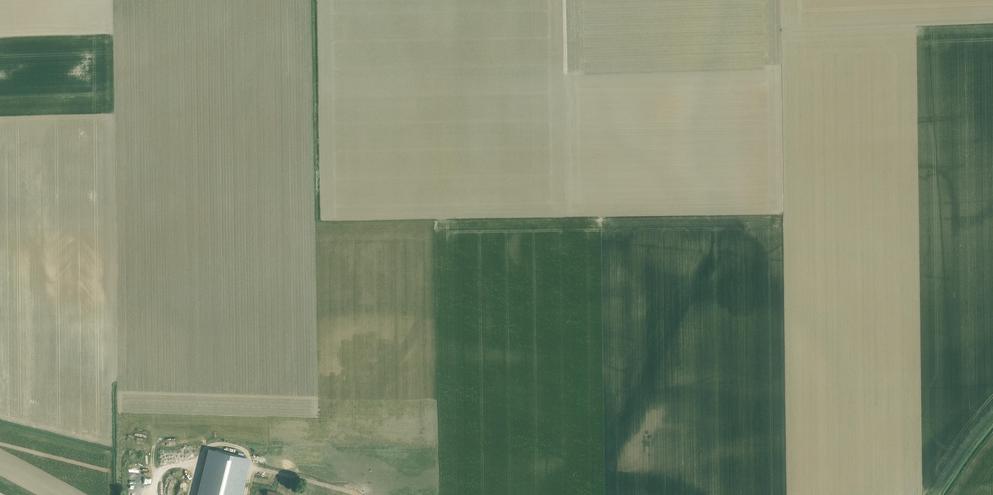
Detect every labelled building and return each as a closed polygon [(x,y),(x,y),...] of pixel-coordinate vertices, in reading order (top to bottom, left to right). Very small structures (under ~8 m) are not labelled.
[(244,457),(215,450),(204,494),(235,494),(244,457)]
